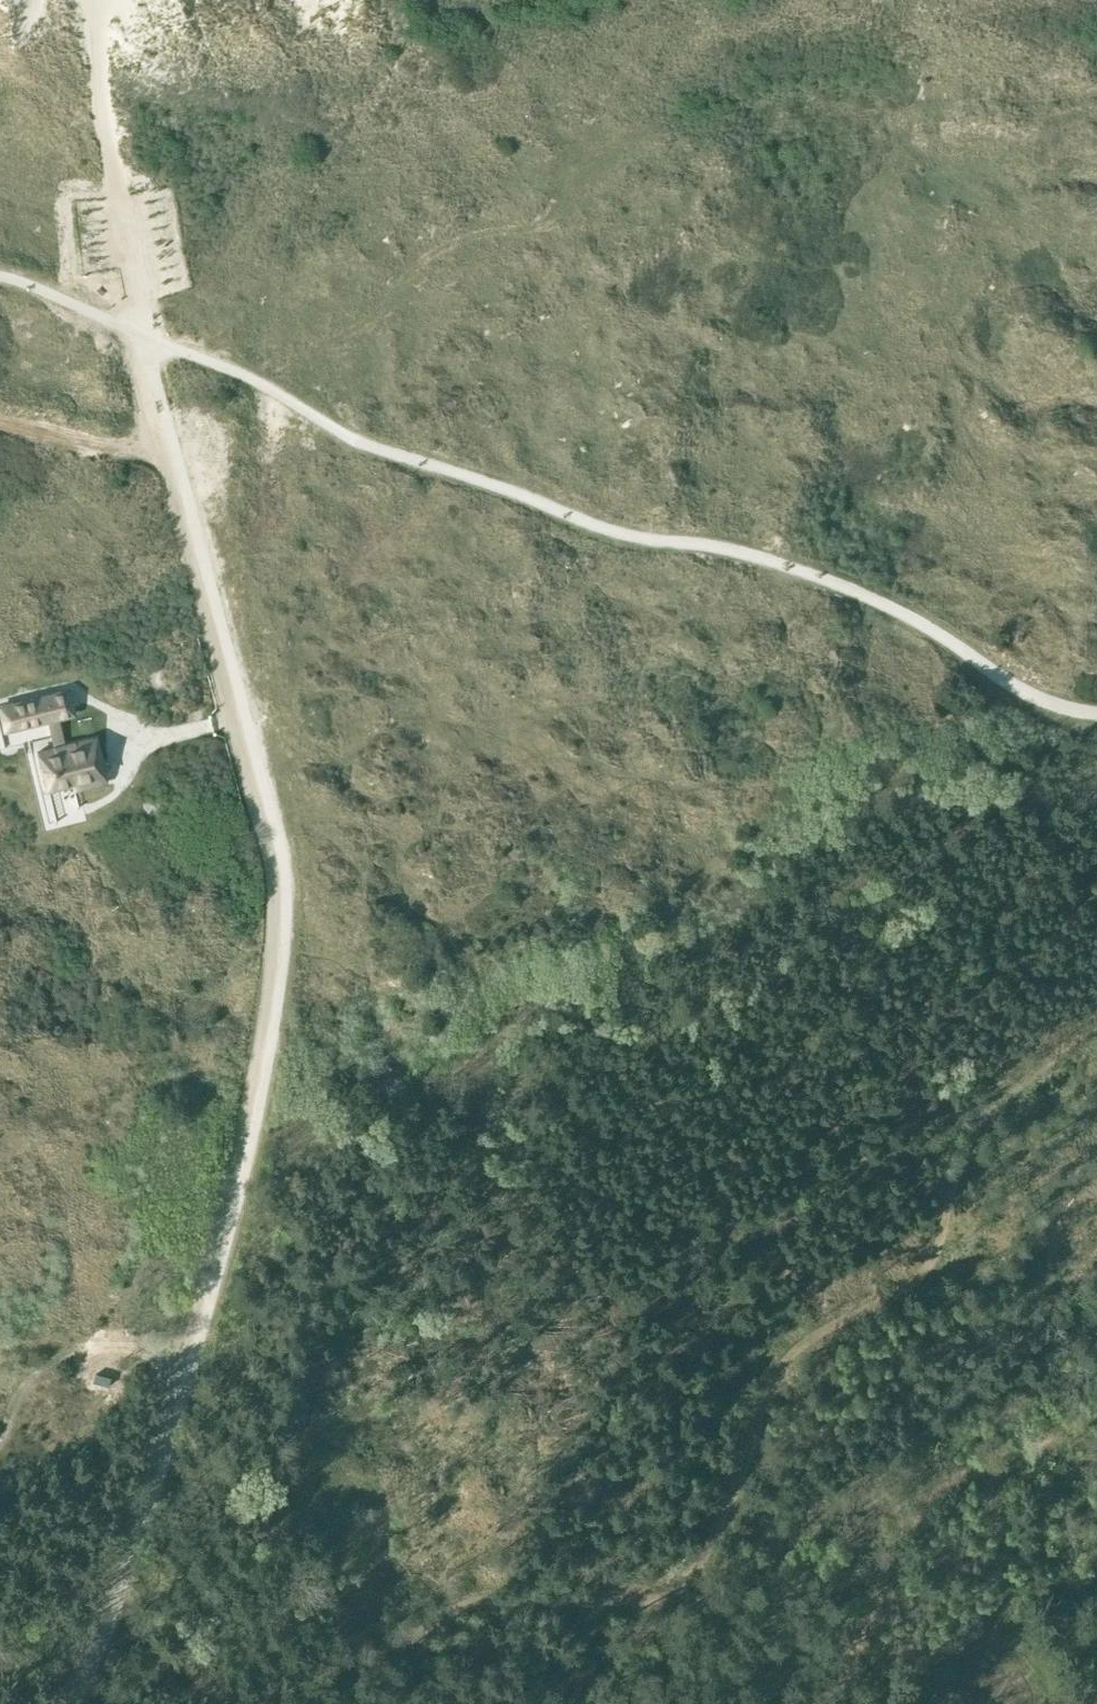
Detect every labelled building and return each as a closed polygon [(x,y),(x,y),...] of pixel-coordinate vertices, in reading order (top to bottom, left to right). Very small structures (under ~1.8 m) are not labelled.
[(103,774),(109,772),(107,763),(101,765),(95,738),(64,745),(57,718),(72,715),(66,691),(0,707),(0,726),(1,731),(49,720),(56,747),(37,752),(45,791),(83,782),(85,788),(105,783),(103,774)]
